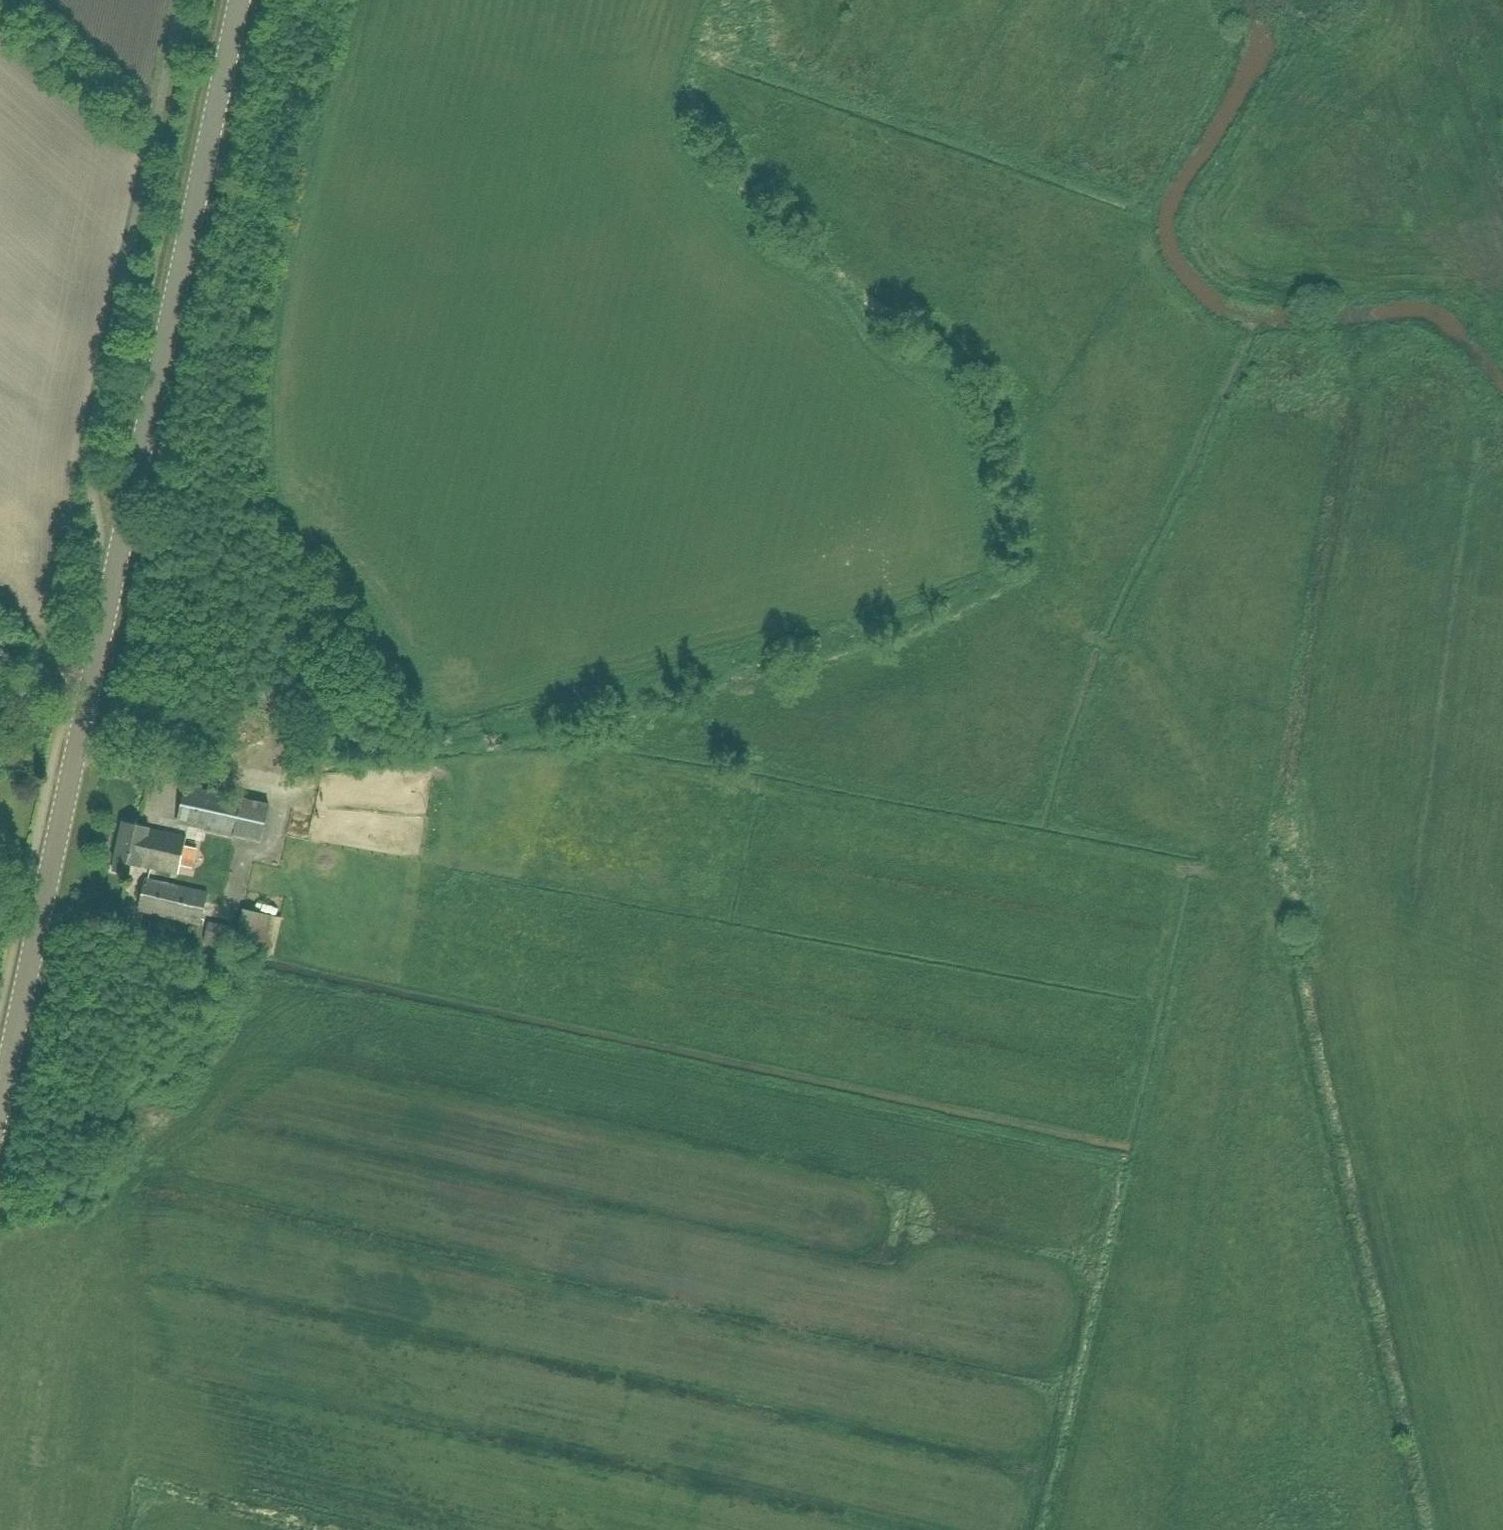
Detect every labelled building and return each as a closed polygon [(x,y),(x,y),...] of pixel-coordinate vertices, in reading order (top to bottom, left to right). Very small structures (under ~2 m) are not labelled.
[(11,652),(0,643),(0,665),(11,652)] [(182,792),(178,818),(261,829),(266,792),(237,789),(236,799),(182,792)] [(115,860),(113,870),(127,873),(129,863),(141,866),(142,864),(178,872),(179,872),(187,837),(150,828),(150,827),(123,821),(114,860),(115,860)] [(207,892),(146,878),(139,910),(200,923),(207,892)]
